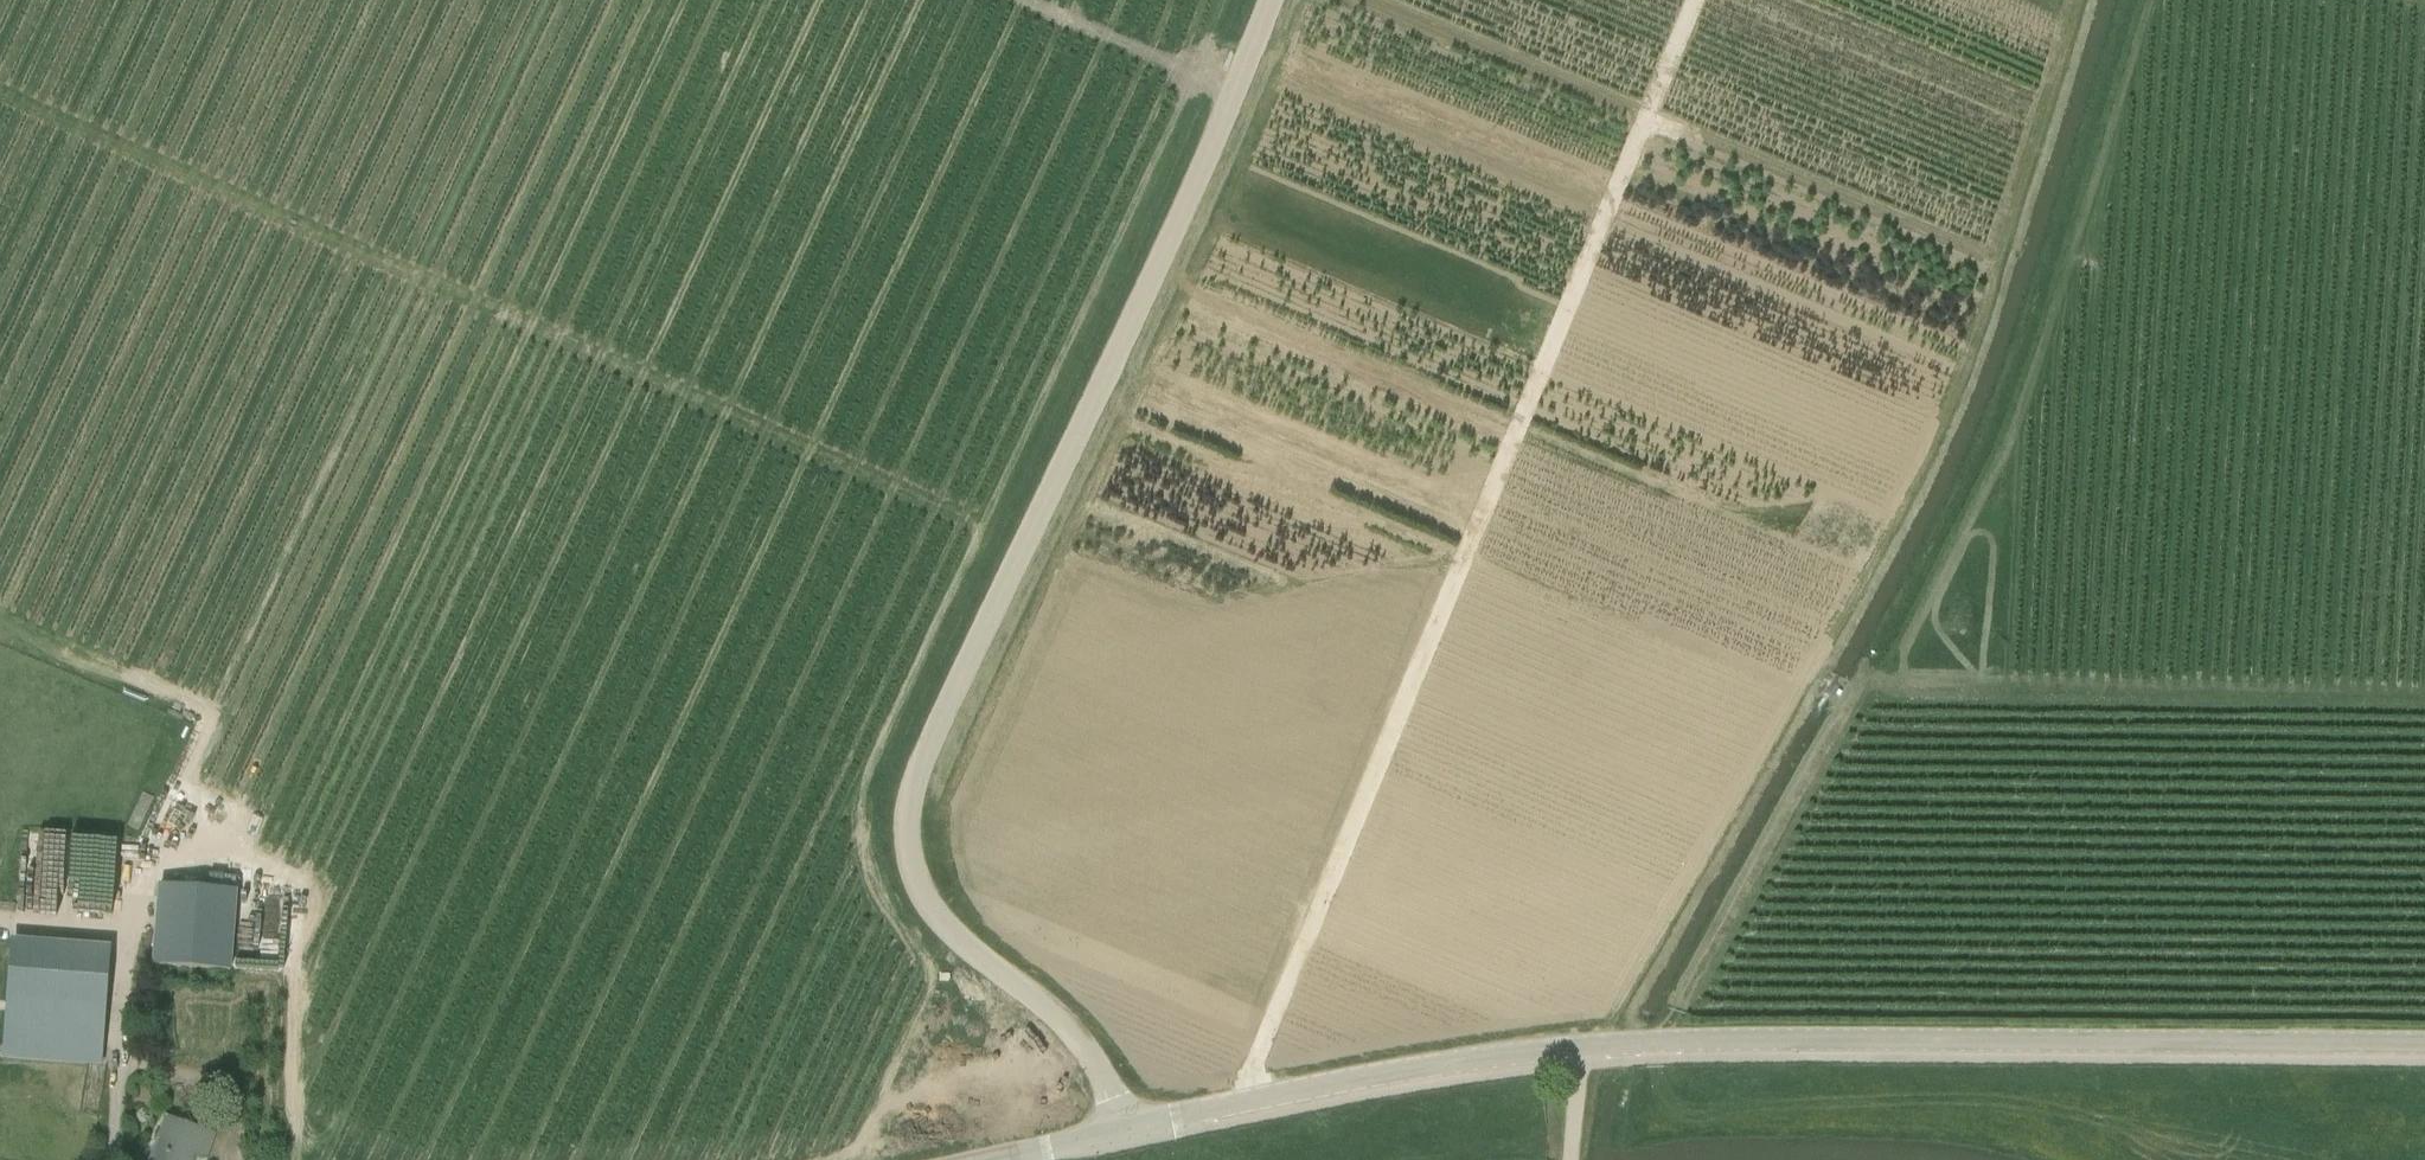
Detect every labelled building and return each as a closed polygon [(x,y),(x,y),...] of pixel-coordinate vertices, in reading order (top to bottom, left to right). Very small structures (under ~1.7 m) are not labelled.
[(158,885),(152,965),(230,971),(236,891),(158,885)] [(10,938),(2,1059),(101,1067),(111,946),(10,938)] [(205,1159),(207,1159),(215,1134),(164,1116),(154,1142),(156,1143),(150,1159),(192,1159),(193,1156),(205,1159)]
